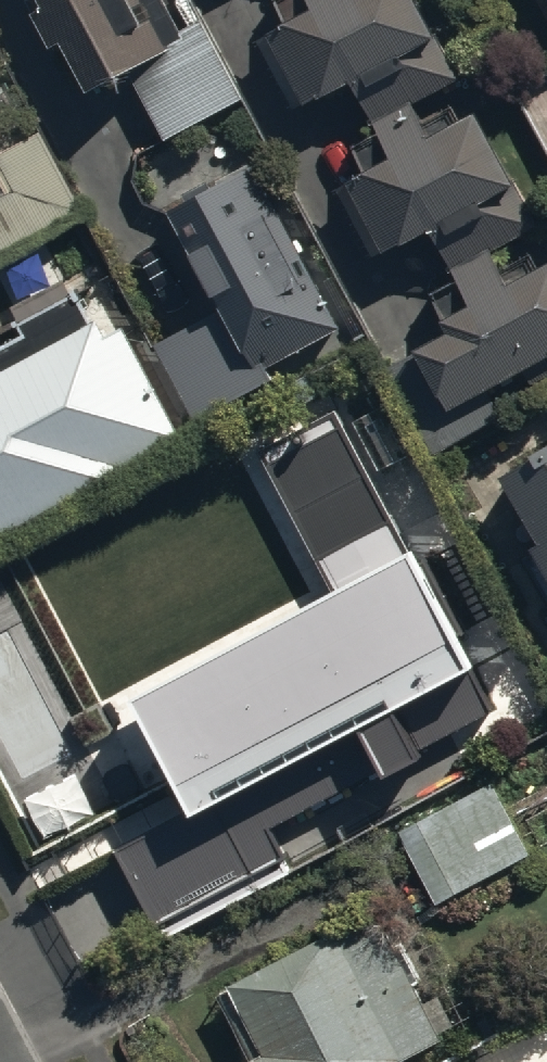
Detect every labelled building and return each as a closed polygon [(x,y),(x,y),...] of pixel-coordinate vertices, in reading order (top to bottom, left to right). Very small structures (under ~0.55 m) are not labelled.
[(40,2),(29,8),(47,43),(59,37),(84,85),(123,65),(162,139),(243,97),(201,19),(178,32),(161,0),(39,0),(40,2)] [(500,265),(488,244),(533,220),(471,105),(427,128),(412,101),(456,78),(415,0),(308,0),(312,7),(257,36),(295,108),(350,78),(380,135),(354,149),(363,167),(344,178),(381,247),(427,223),(459,283),(429,299),(443,325),(382,357),(432,452),(504,414),(487,380),(546,349),(546,254),(533,262),(527,251),(500,265)] [(546,17),(546,0),(538,0),(546,17)] [(83,208),(39,125),(0,146),(0,252),(83,208)] [(253,162),(167,204),(222,311),(157,343),(195,419),(267,384),(259,367),(335,330),(253,162)] [(179,434),(122,324),(106,332),(98,316),(85,322),(55,263),(0,291),(21,330),(0,341),(0,527),(179,434)] [(327,582),(131,687),(195,807),(117,848),(152,913),(279,845),(265,820),(488,701),(328,404),(253,444),(327,582)] [(499,467),(536,536),(527,541),(546,577),(546,440),(499,467)] [(396,827),(434,900),(529,852),(491,778),(396,827)] [(437,1036),(434,1029),(452,1019),(438,991),(421,1000),(397,953),(369,967),(343,916),(225,976),(261,1047),(231,1061),(386,1061),(437,1036)] [(461,1061),(546,1061),(546,1019),(461,1061)]
